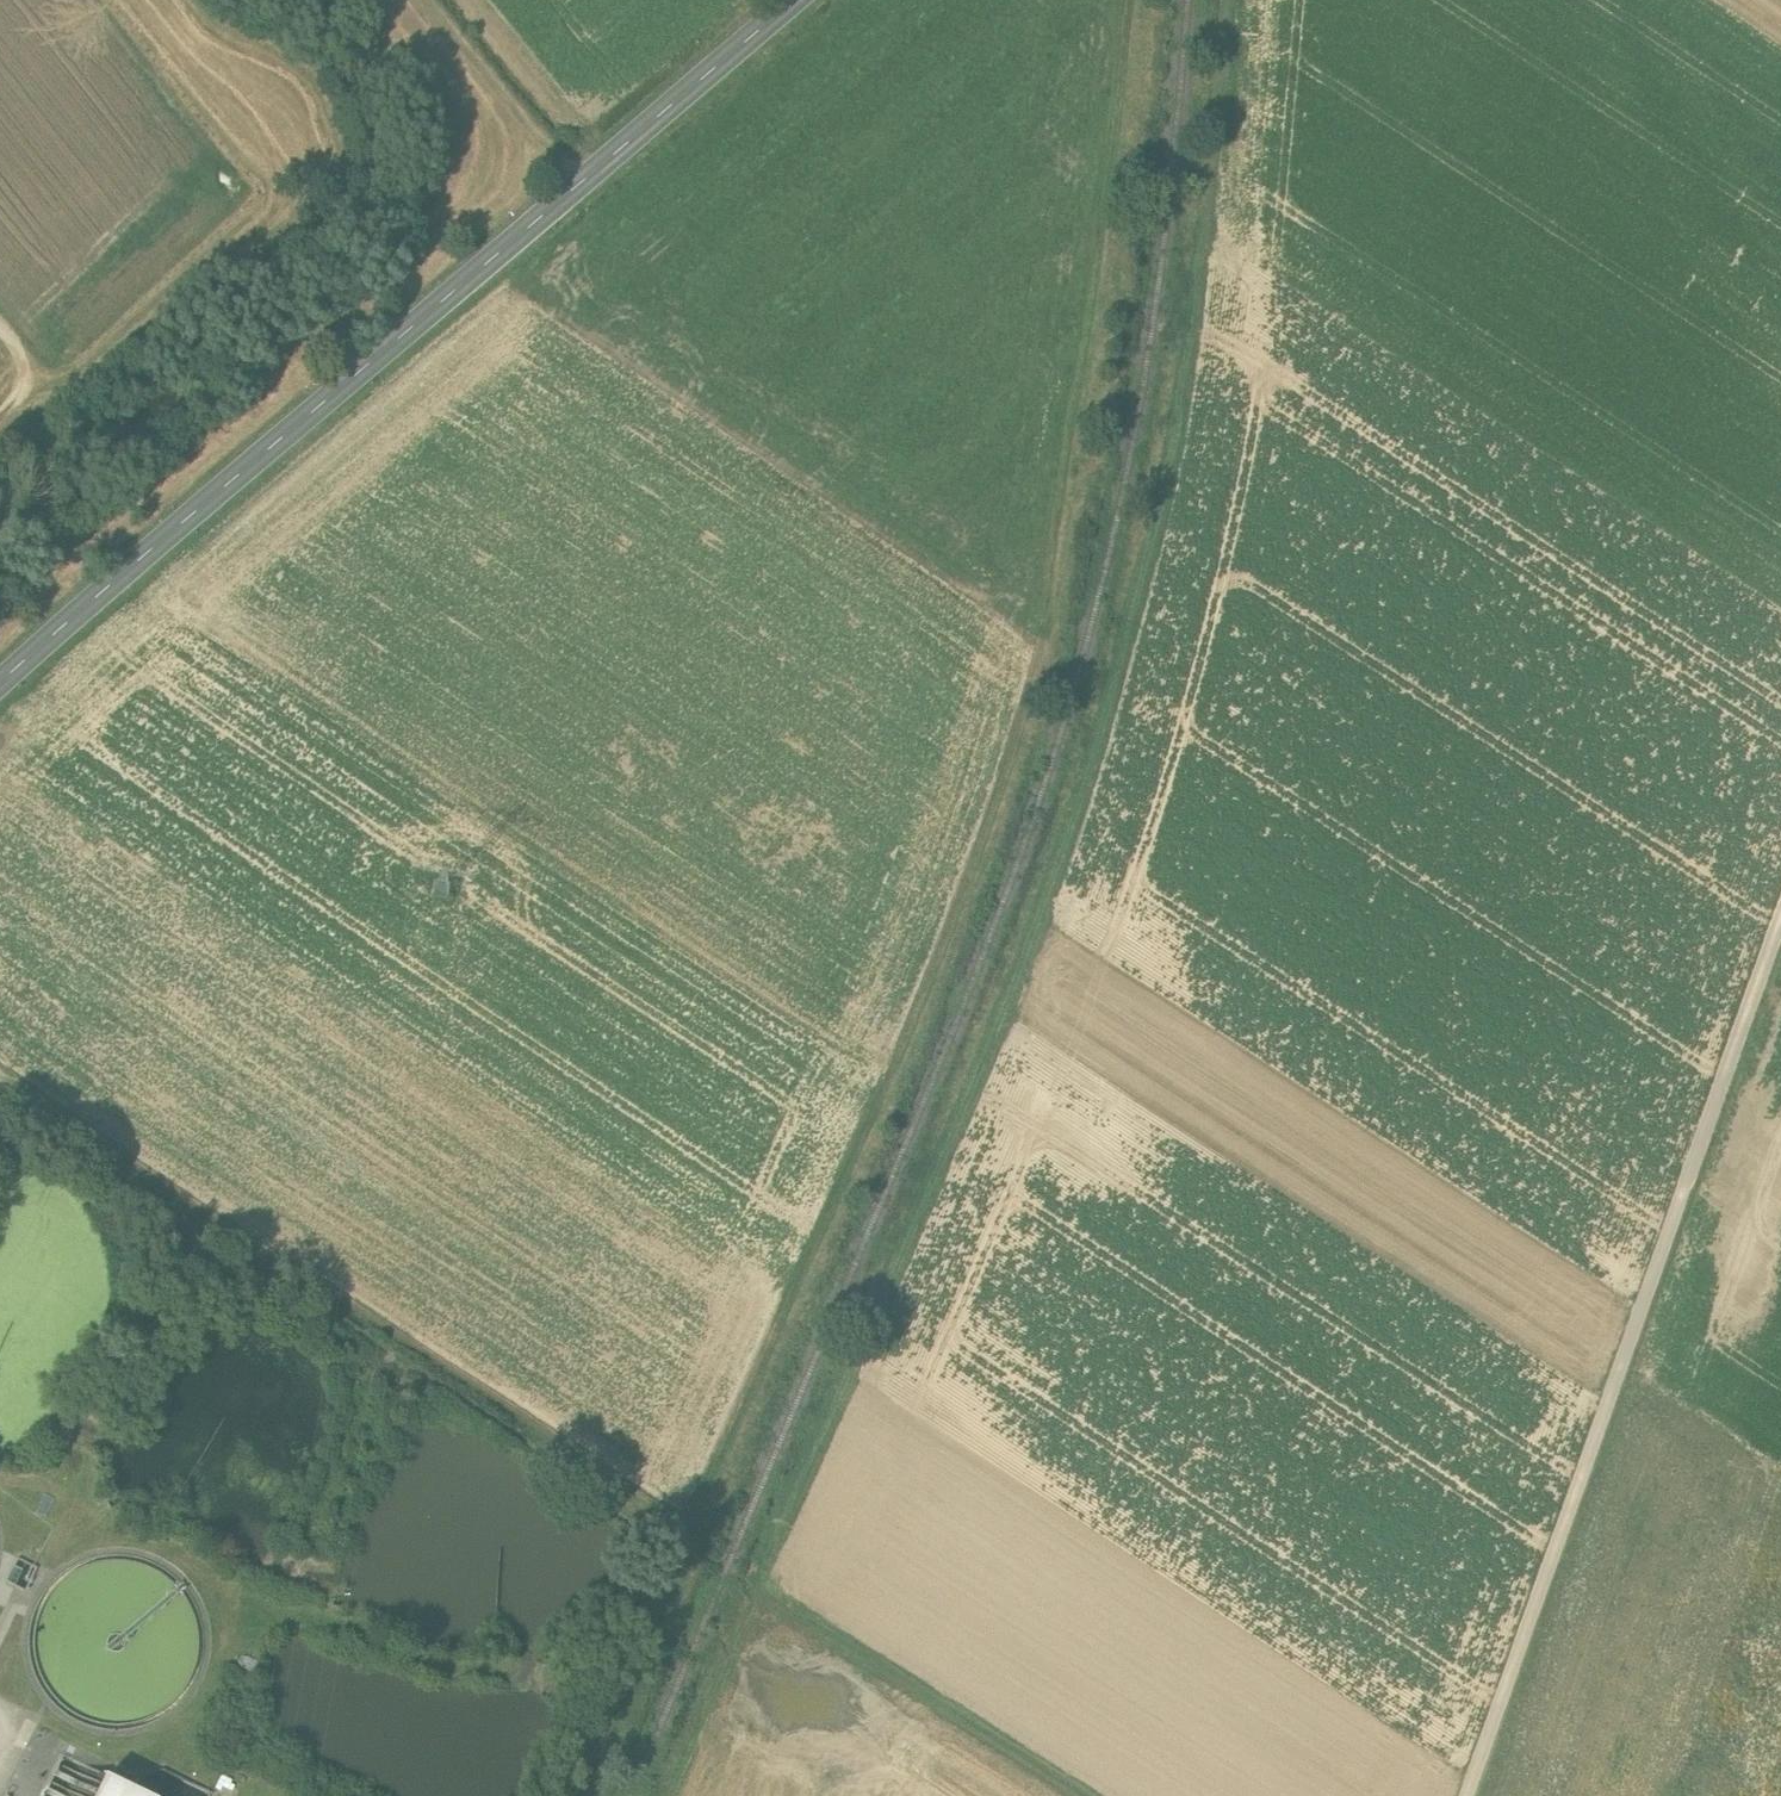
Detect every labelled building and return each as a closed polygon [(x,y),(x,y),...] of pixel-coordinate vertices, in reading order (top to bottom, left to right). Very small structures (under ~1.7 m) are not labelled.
[(47,1795),(81,1795),(92,1774),(65,1761),(47,1795)] [(107,1777),(98,1795),(148,1795),(107,1777)]
